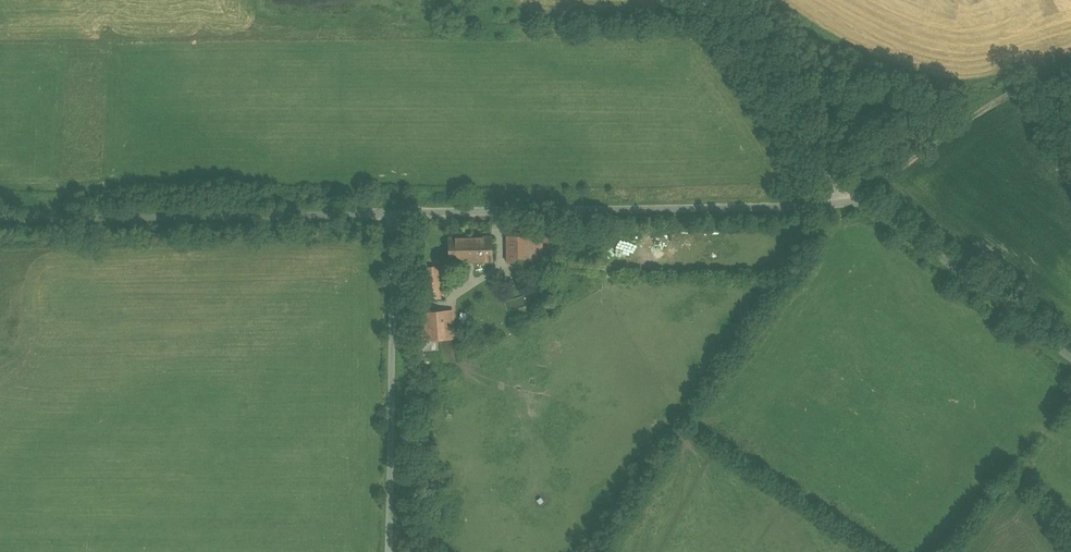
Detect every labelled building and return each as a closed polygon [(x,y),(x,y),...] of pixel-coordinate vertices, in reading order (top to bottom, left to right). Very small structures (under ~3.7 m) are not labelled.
[(493,226),(448,227),(448,254),(493,254),(493,226)] [(543,227),(507,227),(507,255),(544,254),(543,227)] [(567,243),(576,243),(576,233),(566,233),(567,243)] [(439,258),(423,259),(424,291),(441,291),(439,258)] [(452,302),(418,303),(419,333),(453,332),(452,302)]
